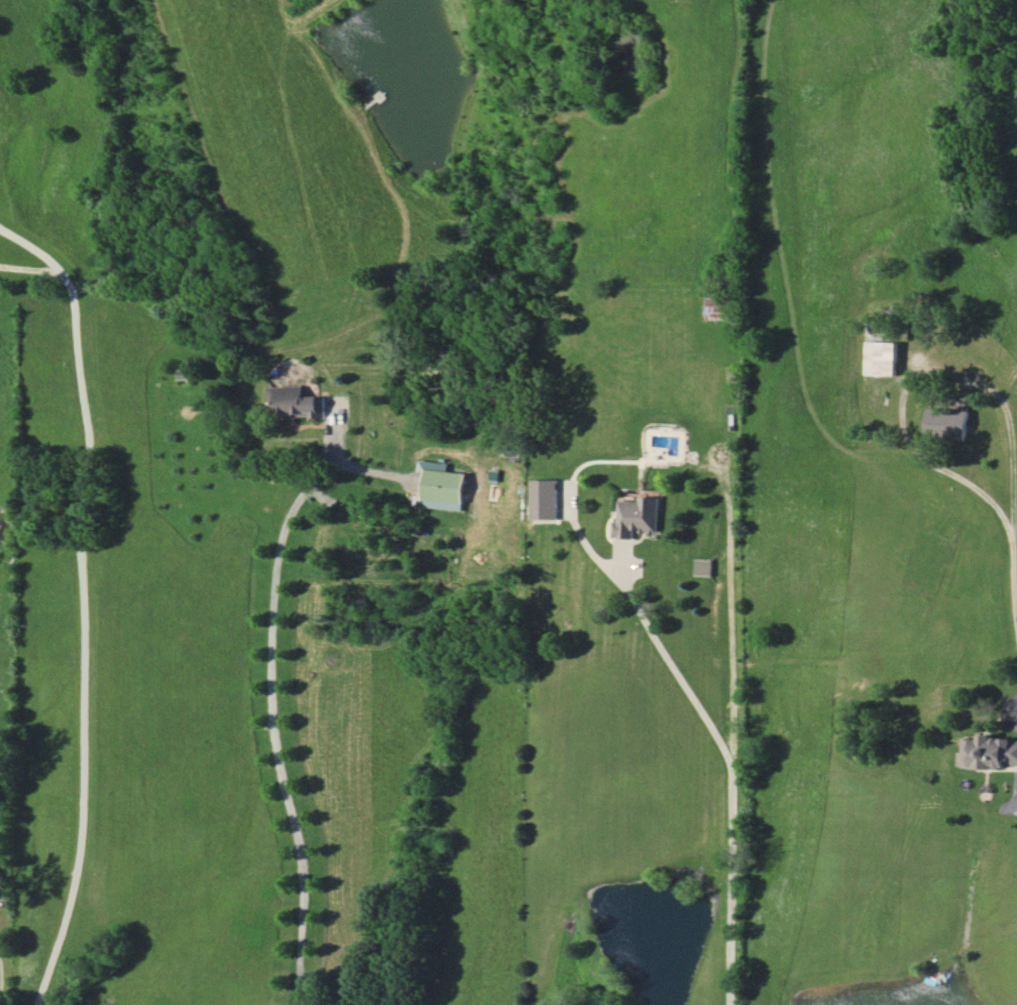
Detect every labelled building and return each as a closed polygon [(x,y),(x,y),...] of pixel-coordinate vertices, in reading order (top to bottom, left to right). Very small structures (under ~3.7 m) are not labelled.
[(896,375),(896,342),(866,341),(865,374),(896,375)] [(197,378),(197,370),(179,369),(179,378),(197,378)] [(273,386),(274,418),(328,417),(327,395),(307,396),(306,385),(273,386)] [(927,436),(968,438),(970,408),(953,407),(952,413),(928,411),(927,436)] [(465,510),(467,472),(449,471),(449,462),(420,460),(419,471),(426,472),(424,498),(416,497),(415,506),(465,510)] [(532,519),(559,519),(560,479),(533,479),(532,519)] [(662,532),(663,497),(642,496),(642,500),(622,499),(621,521),(616,521),(615,537),(637,538),(638,531),(662,532)] [(974,737),(974,767),(1016,767),(1016,737),(974,737)]
